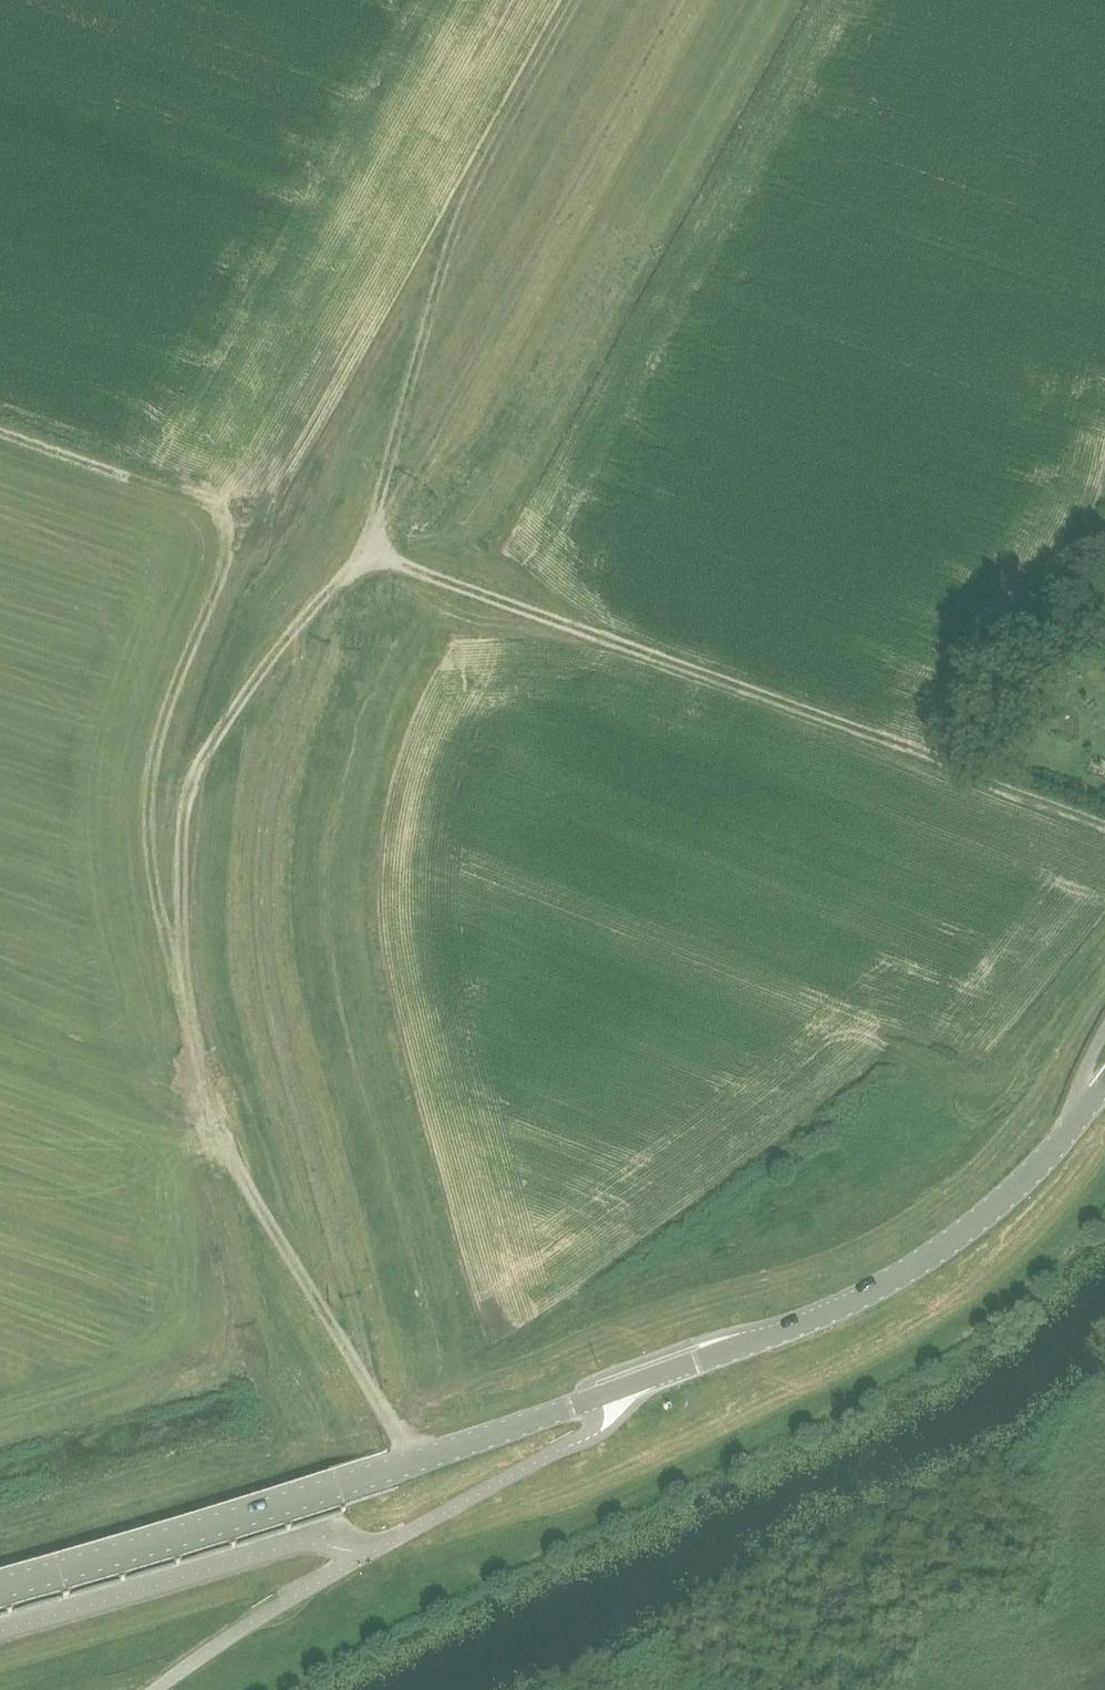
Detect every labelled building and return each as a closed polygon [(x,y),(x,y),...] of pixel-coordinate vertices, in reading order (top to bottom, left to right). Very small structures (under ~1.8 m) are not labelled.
[(30,1564),(38,1536),(0,1526),(0,1556),(30,1564)]
